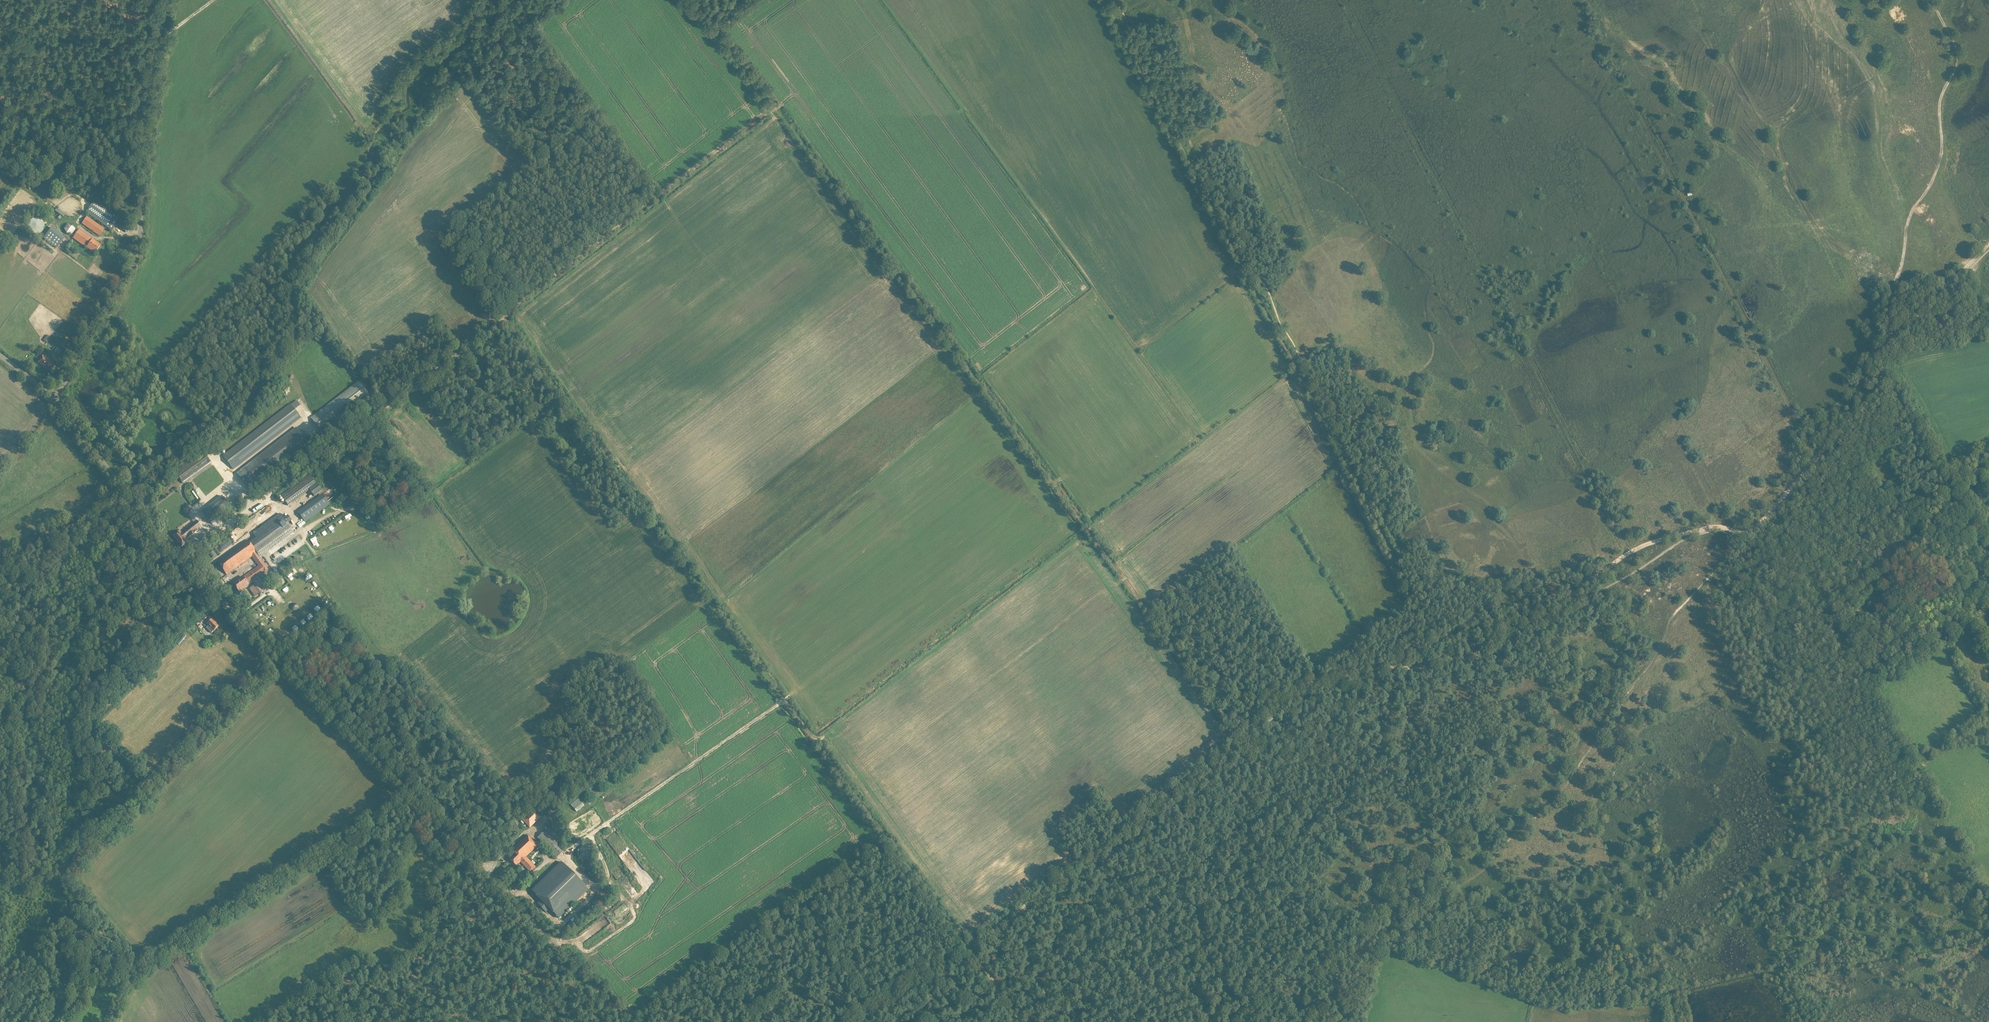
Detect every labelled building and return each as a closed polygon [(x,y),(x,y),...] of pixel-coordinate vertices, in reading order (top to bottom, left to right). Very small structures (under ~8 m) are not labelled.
[(120,218),(95,200),(86,212),(112,231),(120,218)] [(53,210),(62,217),(64,215),(55,208),(53,210)] [(99,236),(104,229),(87,217),(82,223),(99,236)] [(36,218),(35,218),(34,218),(33,219),(32,219),(31,220),(30,221),(29,222),(29,223),(28,224),(28,225),(28,226),(28,227),(28,228),(29,228),(29,229),(29,230),(30,231),(31,232),(32,233),(33,233),(34,234),(35,234),(36,234),(37,234),(38,234),(39,234),(39,233),(40,233),(41,232),(42,232),(42,231),(43,230),(44,229),(44,228),(44,227),(44,226),(44,225),(44,224),(43,223),(43,222),(42,221),(41,220),(40,219),(39,219),(38,218),(37,218),(36,218)] [(73,225),(67,224),(64,229),(66,234),(72,234),(75,230),(73,225)] [(57,247),(63,235),(49,228),(43,240),(57,247)] [(101,245),(79,230),(73,238),(95,254),(101,245)] [(66,337),(64,339),(65,340),(61,346),(64,348),(70,340),(66,337)] [(54,351),(58,355),(62,350),(57,346),(54,351)] [(42,355),(37,362),(49,370),(54,363),(42,355)] [(311,419),(319,429),(322,433),(370,396),(359,382),(311,419)] [(233,470),(301,417),(295,409),(300,405),(297,400),(291,404),(290,404),(223,456),(233,470)] [(296,427),(237,473),(249,490),(305,447),(306,449),(311,446),(296,427)] [(183,482),(211,462),(204,452),(175,472),(183,482)] [(309,475),(281,495),(288,506),(309,490),(314,497),(323,490),(318,484),(316,485),(309,475)] [(204,477),(201,479),(206,487),(209,485),(204,477)] [(322,494),(297,512),(304,522),(329,504),(322,494)] [(241,496),(234,502),(237,505),(244,500),(241,496)] [(218,499),(202,512),(208,520),(211,524),(227,511),(224,507),(218,499)] [(261,507),(267,515),(274,510),(268,502),(261,507)] [(239,592),(243,589),(246,587),(246,586),(264,573),(264,574),(271,569),(269,566),(268,568),(260,557),(294,532),(280,513),(253,533),(256,538),(250,543),(248,540),(217,562),(227,575),(252,556),(259,566),(241,579),(240,578),(233,583),(239,592)] [(178,532),(177,533),(173,536),(176,540),(178,543),(179,543),(182,547),(189,541),(187,539),(202,527),(197,520),(186,529),(182,533),(180,531),(178,532)] [(272,573),(263,579),(266,584),(275,578),(272,573)] [(262,591),(256,583),(252,586),(252,587),(249,589),(254,596),(262,591)] [(210,617),(207,620),(206,622),(207,624),(209,626),(207,628),(212,633),(219,626),(210,617)] [(578,798),(570,805),(577,812),(584,805),(578,798)] [(522,820),(529,828),(542,816),(542,815),(545,812),(538,805),(522,820)] [(537,838),(555,858),(564,850),(561,847),(565,844),(554,831),(557,828),(553,823),(537,838)] [(527,835),(515,846),(511,850),(515,854),(509,859),(516,865),(518,863),(518,864),(521,862),(530,872),(535,867),(526,857),(537,846),(527,835)] [(592,854),(592,853),(592,852),(592,851),(592,850),(591,850),(591,849),(591,848),(590,848),(589,847),(588,846),(587,846),(586,846),(585,846),(584,846),(583,846),(582,846),(581,846),(581,847),(580,847),(579,848),(578,849),(578,850),(578,851),(577,851),(577,852),(577,853),(577,854),(577,855),(578,856),(578,857),(579,858),(580,859),(581,859),(581,860),(582,860),(583,860),(584,861),(585,861),(586,861),(586,860),(587,860),(588,860),(589,859),(590,858),(591,858),(591,857),(592,856),(592,855),(592,854)] [(591,887),(565,859),(535,888),(544,898),(540,901),(548,910),(552,906),(561,916),(591,887)]
